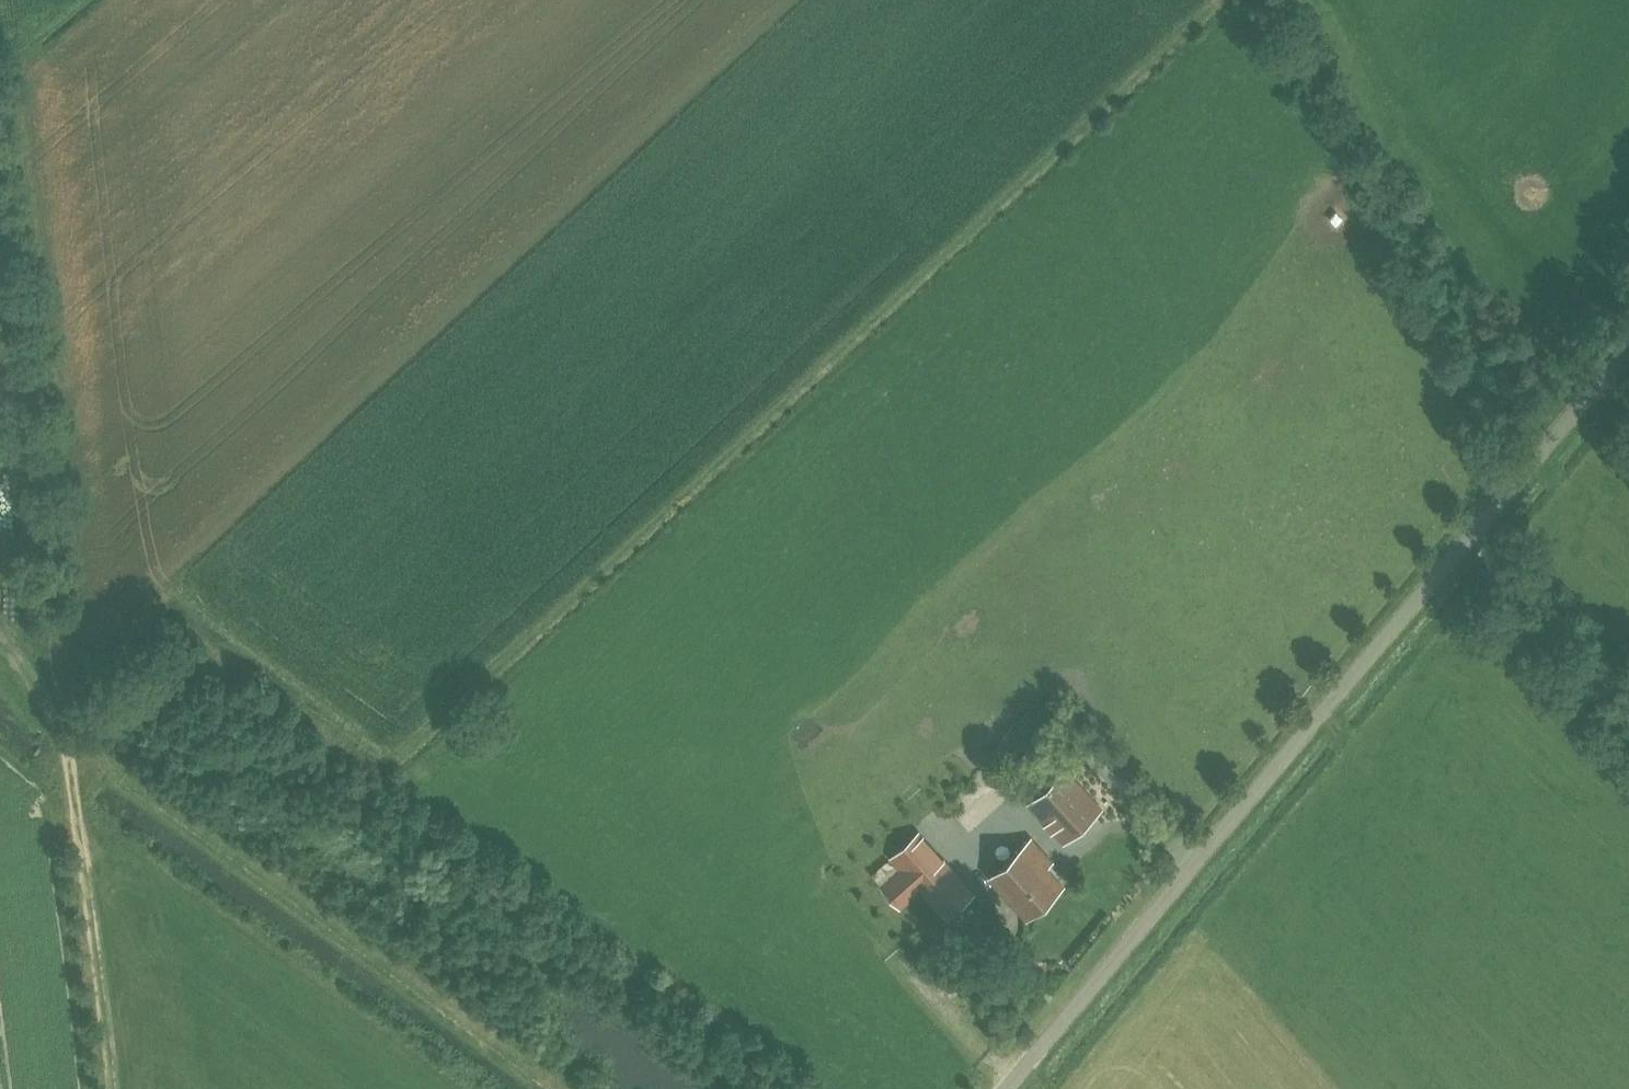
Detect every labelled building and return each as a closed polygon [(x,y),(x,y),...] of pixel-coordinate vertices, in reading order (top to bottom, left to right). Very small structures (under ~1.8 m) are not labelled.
[(1086,754),(1067,771),(1030,804),(1045,821),(1049,825),(1064,841),(1100,808),(1081,788),(1101,771),(1086,754)] [(956,889),(902,830),(875,854),(885,865),(865,883),(883,903),(903,885),(929,914),(956,889)] [(1027,916),(1062,884),(1038,859),(1044,854),(1031,840),(991,876),(1027,916)]
